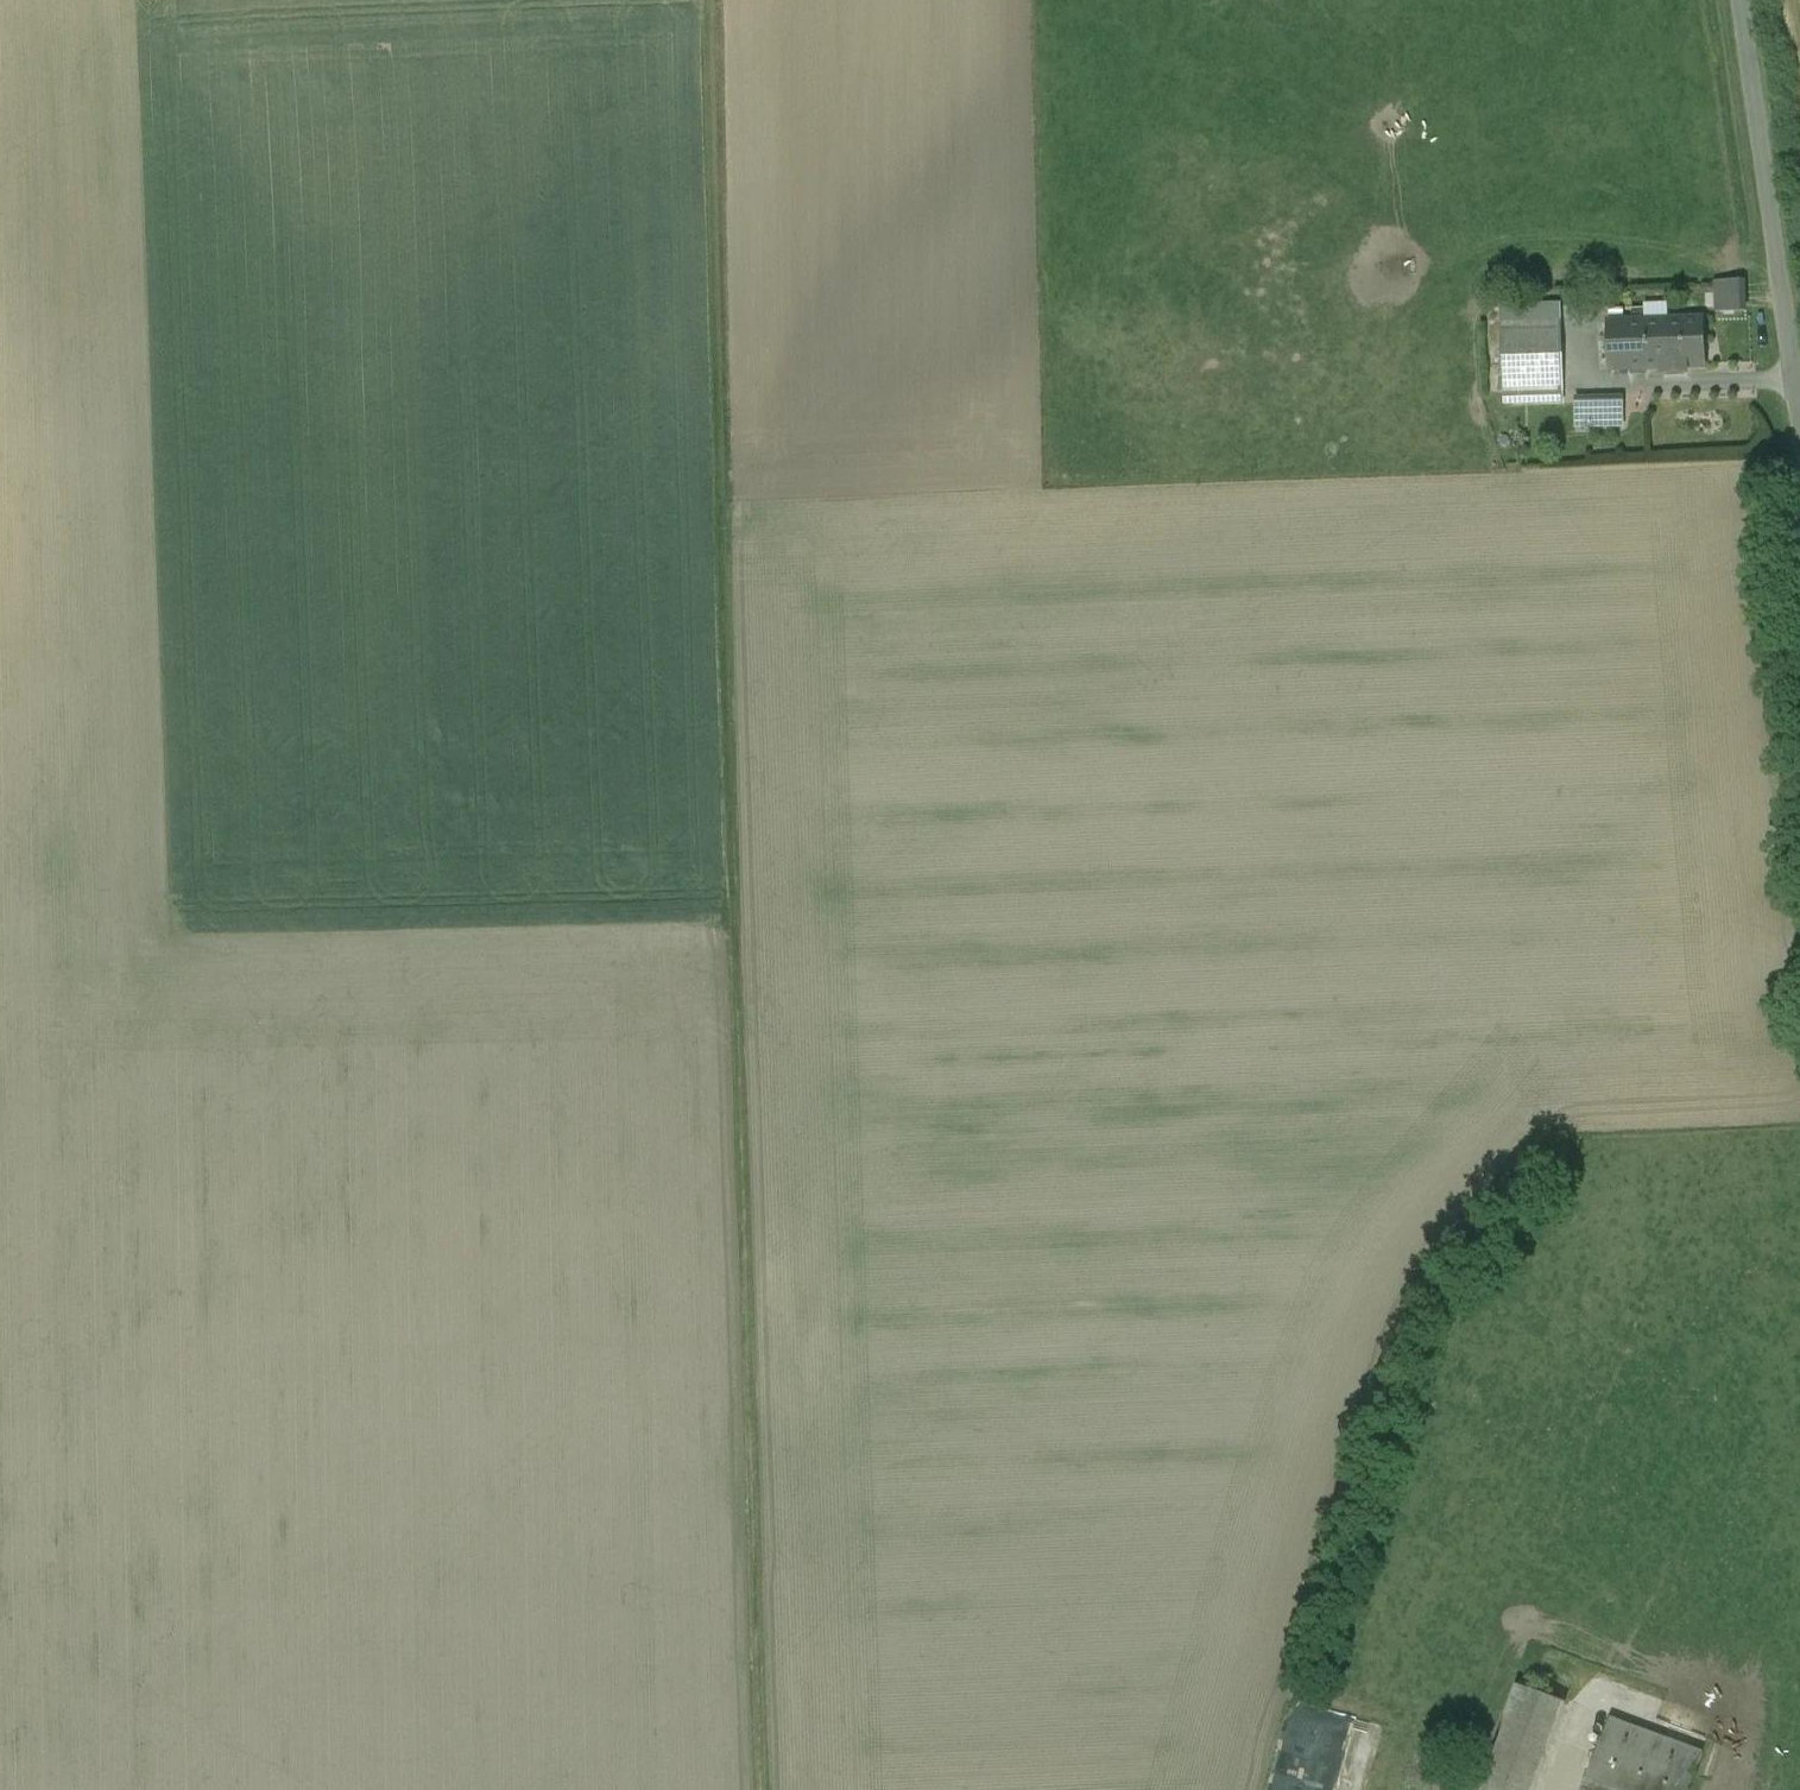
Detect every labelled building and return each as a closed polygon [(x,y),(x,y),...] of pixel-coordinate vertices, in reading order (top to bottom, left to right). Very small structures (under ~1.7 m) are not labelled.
[(1744,310),(1743,279),(1715,280),(1716,311),(1744,310)] [(1704,319),(1608,322),(1610,370),(1706,366),(1704,319)] [(1562,321),(1502,322),(1504,393),(1564,391),(1562,321)] [(1623,401),(1577,402),(1578,426),(1623,425),(1623,401)] [(1481,1789),(1533,1789),(1564,1703),(1518,1686),(1509,1711),(1481,1789)] [(1657,1716),(1652,1730),(1674,1738),(1679,1724),(1657,1716)] [(1610,1718),(1603,1737),(1696,1772),(1704,1753),(1610,1718)] [(1603,1737),(1587,1781),(1611,1789),(1690,1789),(1696,1772),(1603,1737)] [(1587,1781),(1584,1789),(1611,1789),(1587,1781)]
